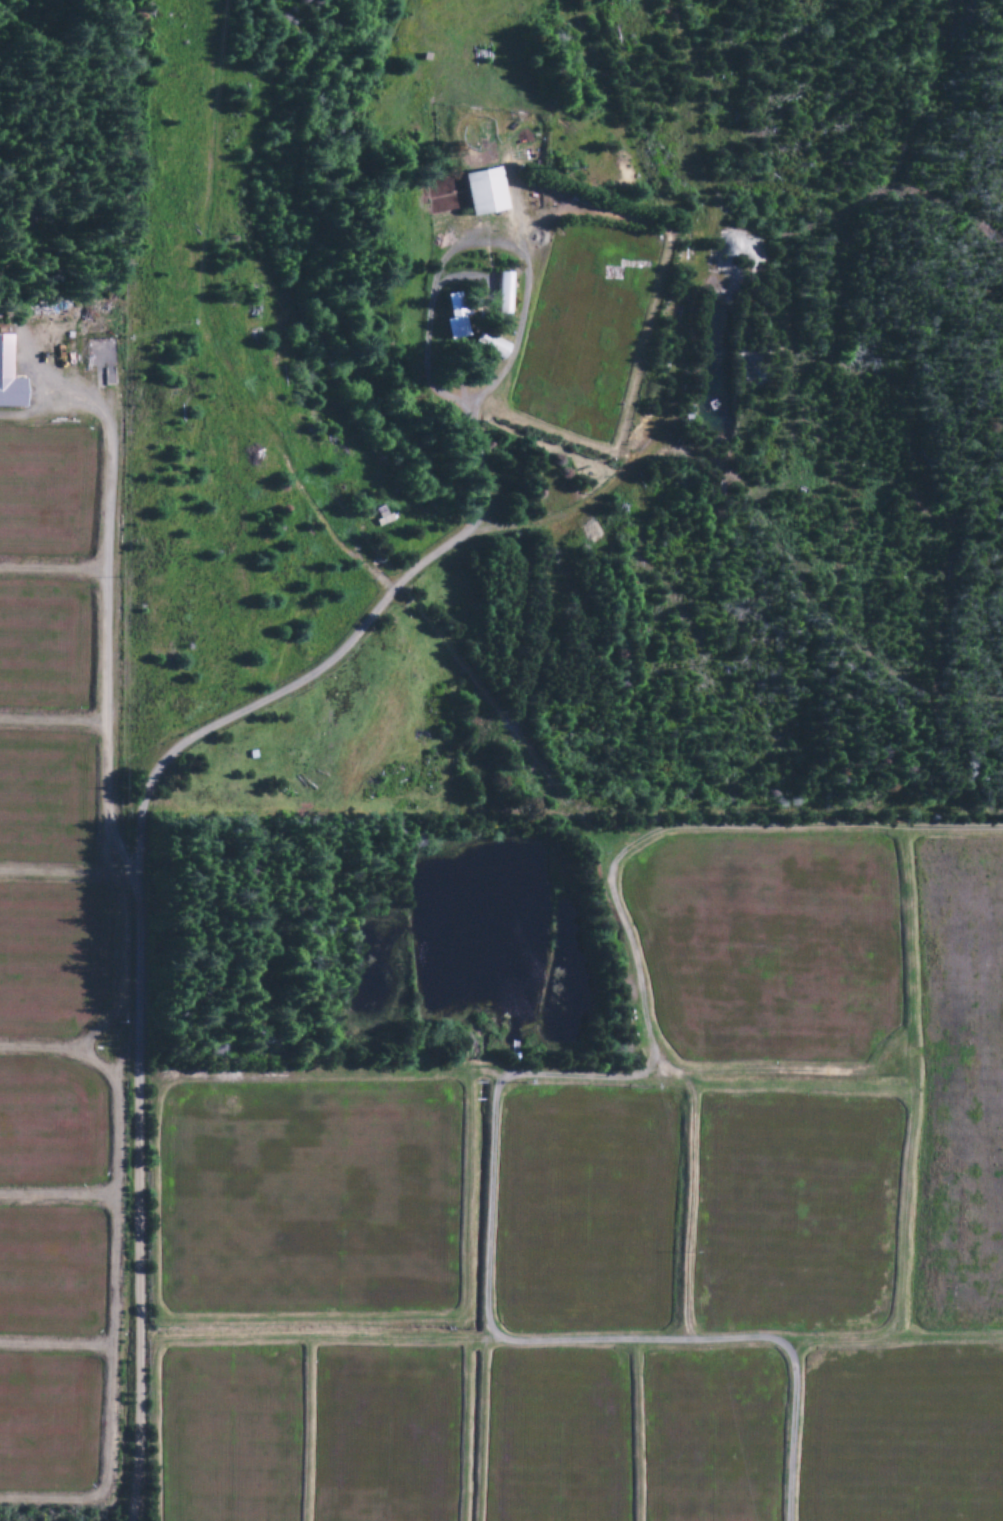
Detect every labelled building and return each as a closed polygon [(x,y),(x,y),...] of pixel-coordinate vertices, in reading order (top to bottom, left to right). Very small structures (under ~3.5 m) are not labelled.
[(468,218),(505,211),(497,169),(460,176),(468,218)] [(492,317),(505,317),(506,275),(493,275),(492,317)] [(446,320),(440,321),(444,342),(464,338),(460,318),(462,317),(457,293),(442,296),(446,320)] [(478,350),(501,360),(507,345),(484,335),(478,350)] [(19,409),(19,380),(6,380),(6,337),(0,337),(0,409),(19,409)]
